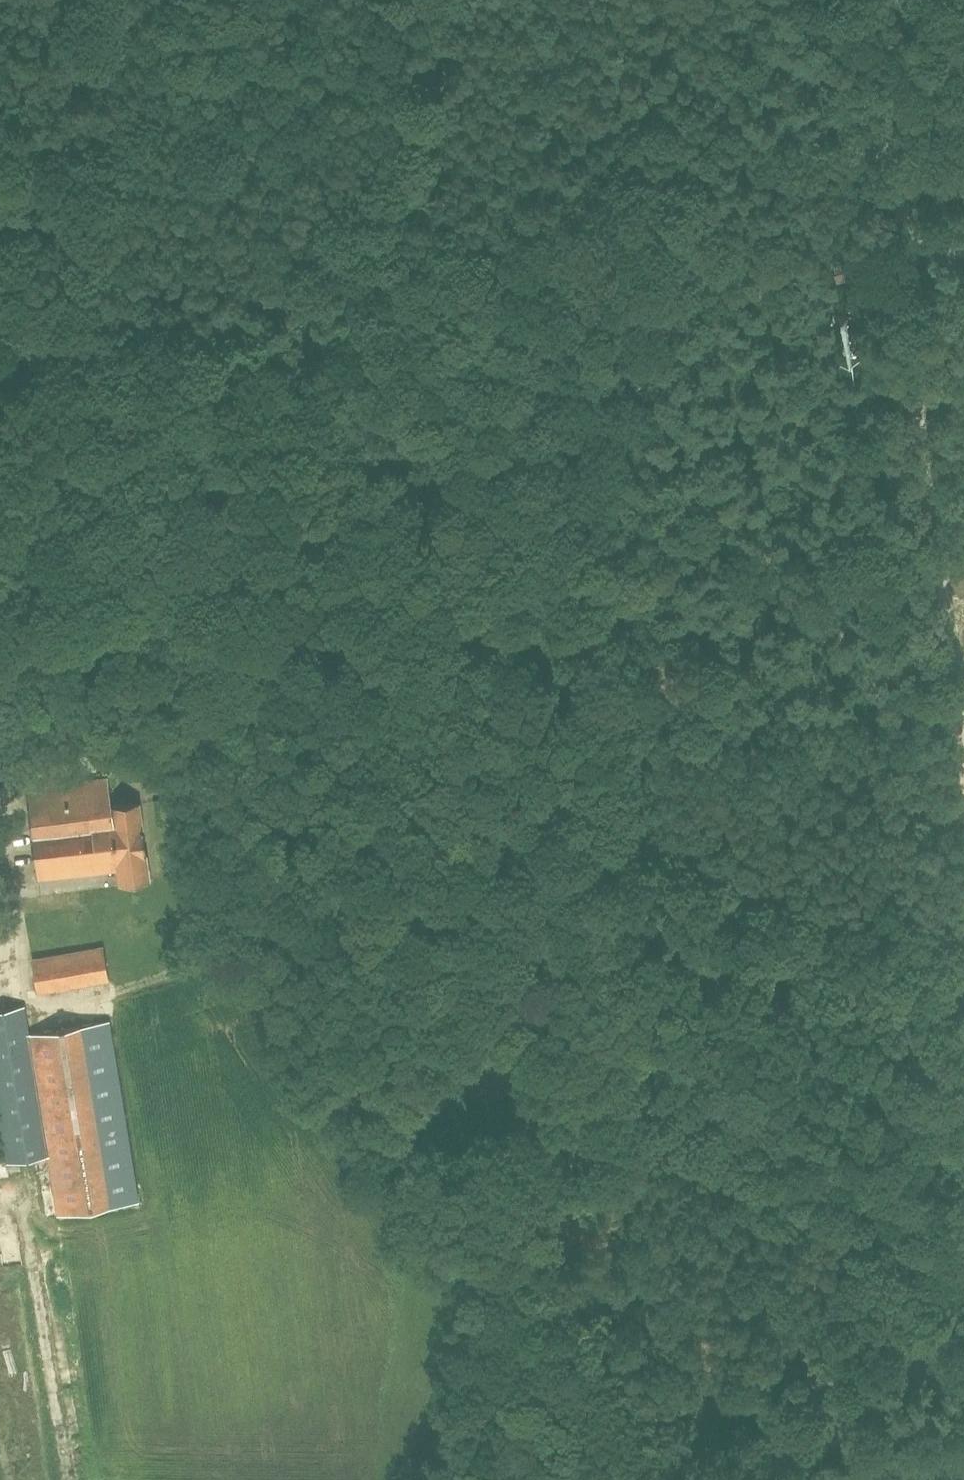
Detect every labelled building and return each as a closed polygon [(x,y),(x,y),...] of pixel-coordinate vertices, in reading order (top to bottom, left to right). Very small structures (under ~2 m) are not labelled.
[(108,777),(85,780),(26,787),(37,878),(117,868),(118,882),(148,879),(139,803),(111,806),(108,777)] [(37,992),(108,980),(102,946),(31,958),(37,992)] [(137,1200),(107,1021),(28,1034),(23,1006),(0,1010),(0,1124),(6,1161),(47,1154),(57,1214),(137,1200)]
